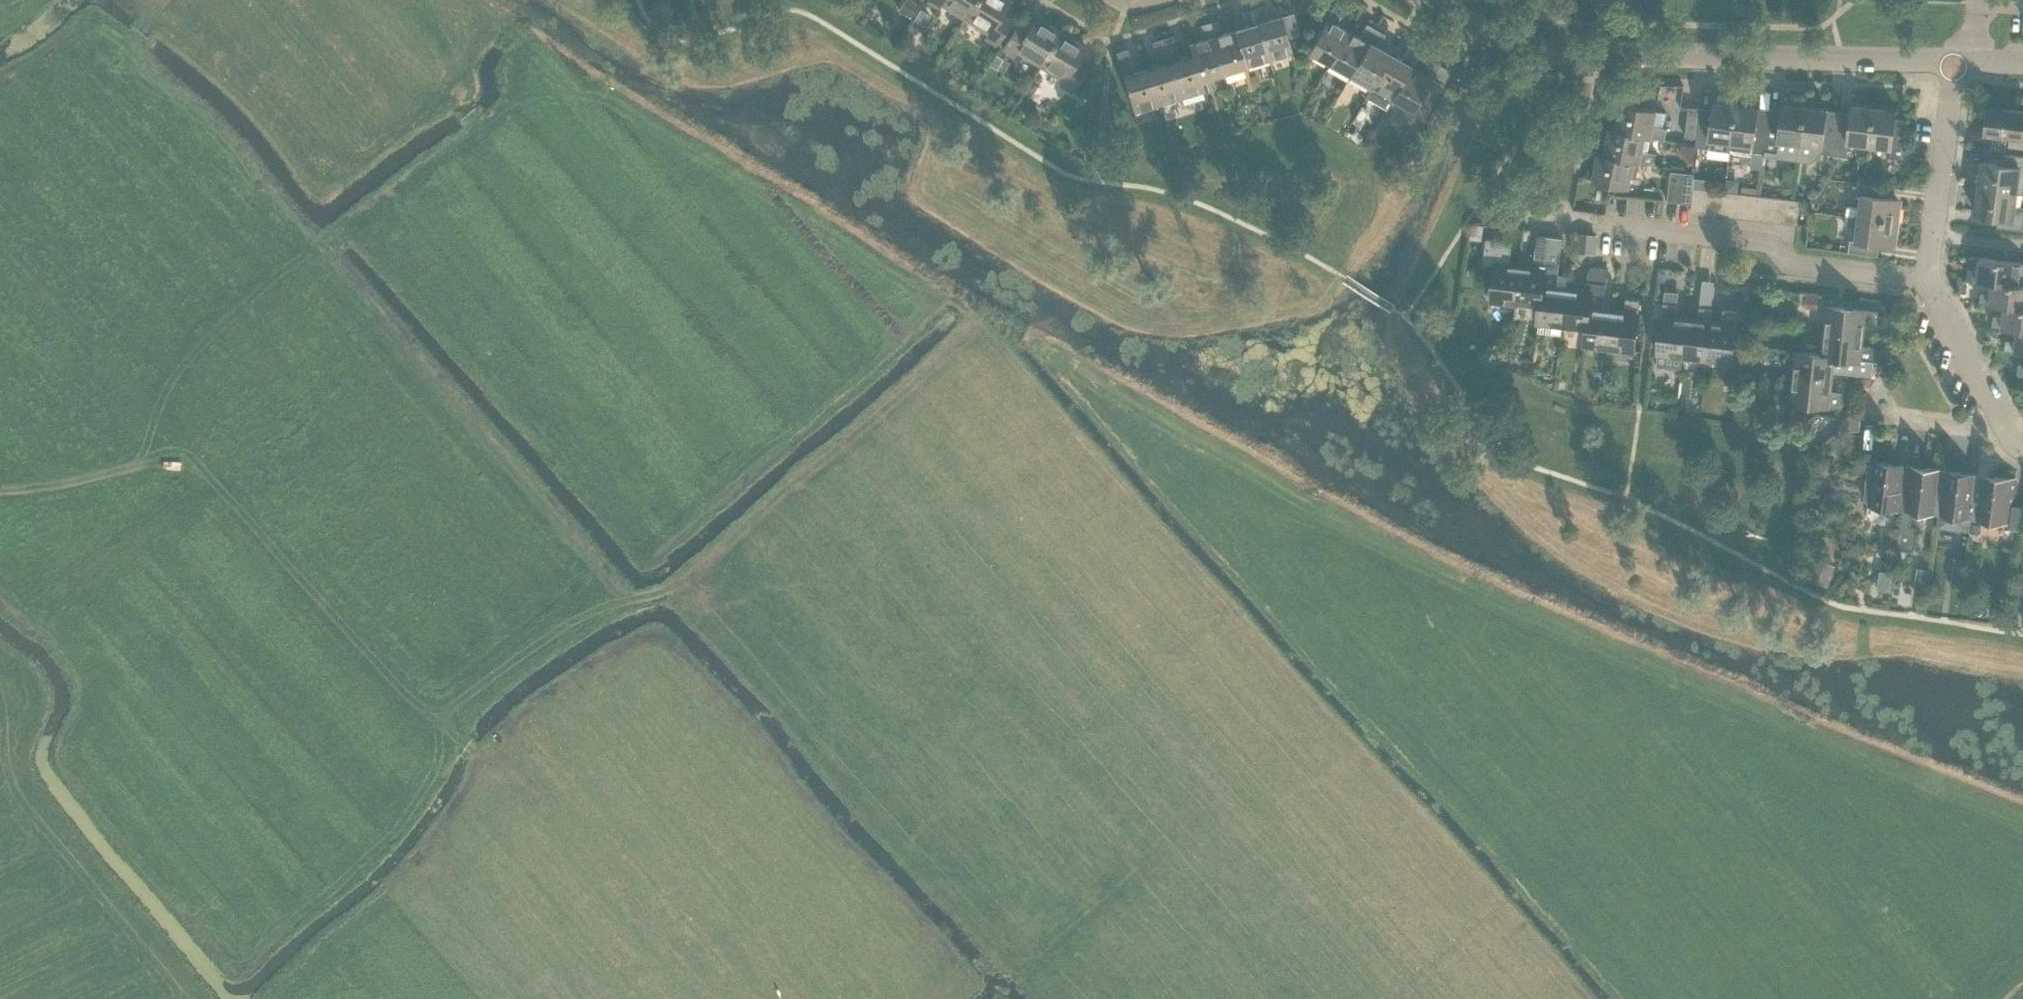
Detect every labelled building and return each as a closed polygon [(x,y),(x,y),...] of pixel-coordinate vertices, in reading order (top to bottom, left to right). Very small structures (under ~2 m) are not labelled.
[(920,4),(915,0),(903,0),(898,10),(912,18),(920,4)] [(976,0),(929,0),(928,2),(939,8),(942,4),(965,18),(976,0)] [(965,18),(988,33),(985,38),(996,44),(1011,20),(1001,14),(1010,0),(976,0),(965,18)] [(1254,8),(1269,59),(1293,52),(1288,37),(1300,34),(1293,12),(1282,16),(1282,15),(1268,19),(1264,5),(1254,8)] [(1329,63),(1348,30),(1336,23),(1344,11),(1334,5),(1308,51),(1329,63)] [(1246,66),(1269,59),(1254,8),(1243,12),(1248,26),(1235,29),(1246,66)] [(1316,8),(1309,20),(1318,25),(1325,13),(1316,8)] [(920,9),(913,20),(921,25),(928,13),(920,9)] [(1040,65),(1061,31),(1037,16),(1028,31),(1018,25),(1003,48),(1014,55),(1017,50),(1040,65)] [(1246,66),(1235,29),(1223,33),(1218,19),(1208,22),(1223,73),(1246,66)] [(1201,80),(1223,73),(1208,22),(1197,26),(1202,40),(1189,43),(1192,54),(1192,53),(1201,80)] [(1350,75),(1376,29),(1367,24),(1360,36),(1348,30),(1329,63),(1350,75)] [(1371,87),(1390,53),(1378,47),(1385,34),(1376,29),(1350,75),(1369,86),(1371,87)] [(1061,31),(1040,65),(1063,79),(1060,84),(1071,91),(1086,67),(1076,61),(1085,46),(1061,31)] [(1192,53),(1192,54),(1180,57),(1173,35),(1163,38),(1181,97),(1204,90),(1201,80),(1192,53)] [(1147,67),(1158,104),(1181,97),(1163,38),(1152,41),(1159,64),(1147,67)] [(1411,65),(1418,52),(1409,47),(1401,60),(1390,53),(1371,87),(1369,86),(1364,96),(1387,109),(1392,99),(1411,65)] [(1116,52),(1119,61),(1130,57),(1127,48),(1116,52)] [(1158,104),(1147,67),(1134,71),(1130,57),(1119,61),(1134,111),(1158,104)] [(1392,99),(1413,110),(1412,112),(1423,118),(1422,119),(1423,119),(1449,72),(1438,66),(1439,64),(1429,59),(1422,72),(1411,65),(1392,99)] [(1256,74),(1250,76),(1253,88),(1259,86),(1256,74)] [(1731,141),(1736,104),(1713,101),(1712,109),(1701,108),(1697,138),(1697,137),(1696,146),(1708,147),(1710,138),(1731,141)] [(1651,135),(1651,136),(1665,139),(1667,128),(1654,125),(1657,109),(1621,102),(1616,128),(1616,129),(1651,135)] [(1798,160),(1805,106),(1782,103),(1780,124),(1768,123),(1765,152),(1764,152),(1763,155),(1798,160)] [(1765,152),(1768,123),(1757,121),(1758,107),(1736,104),(1731,141),(1729,151),(1751,154),(1752,150),(1764,152),(1765,152)] [(1869,144),(1874,107),(1851,104),(1849,125),(1837,124),(1834,153),(1846,155),(1848,141),(1869,144)] [(1361,105),(1353,120),(1360,124),(1368,109),(1361,105)] [(1697,138),(1701,108),(1689,106),(1685,136),(1697,137),(1697,138)] [(1834,153),(1837,124),(1826,122),(1827,109),(1805,106),(1798,160),(1811,162),(1821,156),(1821,152),(1834,153)] [(1989,106),(1986,132),(2010,135),(2008,146),(2022,148),(2022,111),(1989,106)] [(1874,107),(1869,144),(1891,146),(1889,156),(1902,158),(1906,128),(1895,126),(1897,110),(1874,107)] [(1616,129),(1616,128),(1609,127),(1605,153),(1605,154),(1640,161),(1655,164),(1657,153),(1648,151),(1651,136),(1651,135),(1616,129)] [(1392,151),(1386,161),(1397,168),(1403,159),(1392,151)] [(1605,154),(1605,153),(1598,152),(1593,179),(1629,186),(1631,176),(1637,177),(1640,161),(1605,154)] [(2017,192),(2018,178),(2022,179),(2022,156),(2007,154),(2006,164),(1982,161),(1979,187),(2017,192)] [(1679,201),(1683,172),(1671,170),(1667,200),(1679,201)] [(1683,172),(1679,201),(1691,203),(1694,173),(1683,172)] [(1727,178),(1725,190),(1738,192),(1739,184),(1735,179),(1727,178)] [(1846,215),(1898,222),(1900,205),(1894,204),(1895,198),(1886,196),(1887,185),(1858,181),(1856,193),(1862,194),(1860,207),(1847,205),(1846,215)] [(2017,192),(1979,187),(1975,212),(1999,215),(1998,226),(2022,229),(2022,225),(2022,207),(2015,205),(2017,192)] [(1703,213),(1705,189),(1693,188),(1691,211),(1703,213)] [(1715,214),(1717,190),(1705,189),(1703,213),(1715,214)] [(1726,215),(1729,192),(1717,190),(1715,214),(1726,215)] [(1738,217),(1741,193),(1729,192),(1726,215),(1738,217)] [(1750,218),(1753,194),(1741,193),(1738,217),(1750,218)] [(1762,219),(1765,196),(1753,194),(1750,218),(1762,219)] [(1774,221),(1776,197),(1765,196),(1762,219),(1774,221)] [(1785,222),(1788,198),(1776,197),(1774,221),(1785,222)] [(1788,198),(1785,222),(1798,224),(1800,200),(1788,198)] [(1896,239),(1898,222),(1846,215),(1845,225),(1858,226),(1856,240),(1850,239),(1848,251),(1878,255),(1879,243),(1889,245),(1890,238),(1896,239)] [(1471,222),(1469,239),(1482,240),(1484,224),(1471,222)] [(1596,235),(1579,234),(1577,249),(1594,251),(1596,235)] [(1546,260),(1549,236),(1537,235),(1534,260),(1540,260),(1539,267),(1520,265),(1516,302),(1540,305),(1544,271),(1546,260)] [(1562,324),(1567,288),(1557,286),(1562,237),(1549,236),(1546,260),(1544,271),(1540,305),(1538,322),(1562,324)] [(1495,264),(1491,299),(1516,302),(1520,265),(1510,264),(1512,241),(1486,238),(1483,262),(1495,264)] [(2022,284),(2022,277),(2022,262),(1979,257),(1978,269),(1968,268),(1967,278),(1992,281),(1992,280),(2022,284)] [(1593,282),(1606,284),(1608,266),(1595,265),(1593,282)] [(1699,269),(1697,301),(1714,302),(1716,269),(1699,269)] [(2022,284),(1992,280),(1992,281),(1990,293),(1981,292),(1979,301),(2004,305),(2004,304),(2022,307),(2022,284)] [(1606,284),(1593,282),(1586,281),(1585,290),(1567,288),(1562,324),(1586,327),(1587,327),(1591,293),(1605,295),(1606,284)] [(1663,302),(1677,304),(1678,292),(1665,290),(1663,302)] [(1603,309),(1605,295),(1591,293),(1587,327),(1586,327),(1584,344),(1605,346),(1609,309),(1603,309)] [(1817,308),(1819,294),(1806,293),(1804,307),(1817,308)] [(1609,309),(1605,346),(1634,350),(1640,300),(1626,298),(1624,311),(1609,309)] [(1683,355),(1687,318),(1676,317),(1677,304),(1663,302),(1658,352),(1683,355)] [(2004,304),(2004,305),(2003,317),(1993,316),(1992,325),(2017,328),(2022,329),(2022,307),(2004,304)] [(1825,330),(1862,334),(1863,324),(1876,325),(1878,311),(1828,305),(1825,330)] [(1711,321),(1712,321),(1713,308),(1699,306),(1697,319),(1687,318),(1683,355),(1707,358),(1711,321)] [(1711,321),(1707,358),(1731,361),(1737,311),(1723,309),(1722,322),(1712,321),(1711,321)] [(2017,328),(2015,340),(2006,339),(2005,349),(2022,351),(2022,329),(2017,328)] [(1861,345),(1862,334),(1825,330),(1822,354),(1847,357),(1847,358),(1872,361),(1874,347),(1861,345)] [(1822,354),(1797,351),(1794,376),(1831,380),(1832,370),(1871,374),(1872,361),(1847,358),(1847,357),(1822,354)] [(1744,361),(1743,369),(1757,370),(1758,363),(1744,361)] [(1829,391),(1831,380),(1794,376),(1791,400),(1841,406),(1843,392),(1829,391)] [(1724,378),(1723,389),(1737,390),(1738,379),(1724,378)] [(1860,429),(1861,417),(1837,416),(1837,428),(1860,429)] [(1907,464),(1869,459),(1866,487),(1848,485),(1844,512),(1868,516),(1869,504),(1902,508),(1907,464)] [(1937,512),(1943,469),(1907,464),(1902,508),(1897,546),(1913,548),(1916,526),(1909,525),(1911,509),(1937,512)] [(1972,517),(1978,473),(1943,469),(1937,512),(1936,526),(1969,531),(1971,517),(1972,517)] [(1972,517),(2009,522),(2008,529),(2022,531),(2022,528),(2022,505),(2013,503),(2016,478),(1978,473),(1972,517)] [(1972,523),(1970,540),(1979,542),(1981,524),(1972,523)] [(1804,565),(1802,571),(1809,573),(1807,578),(1808,579),(1827,586),(1831,576),(1832,574),(1835,565),(1815,557),(1815,558),(1814,557),(1808,555),(1804,565)] [(1952,572),(1950,583),(1963,585),(1965,574),(1952,572)]
